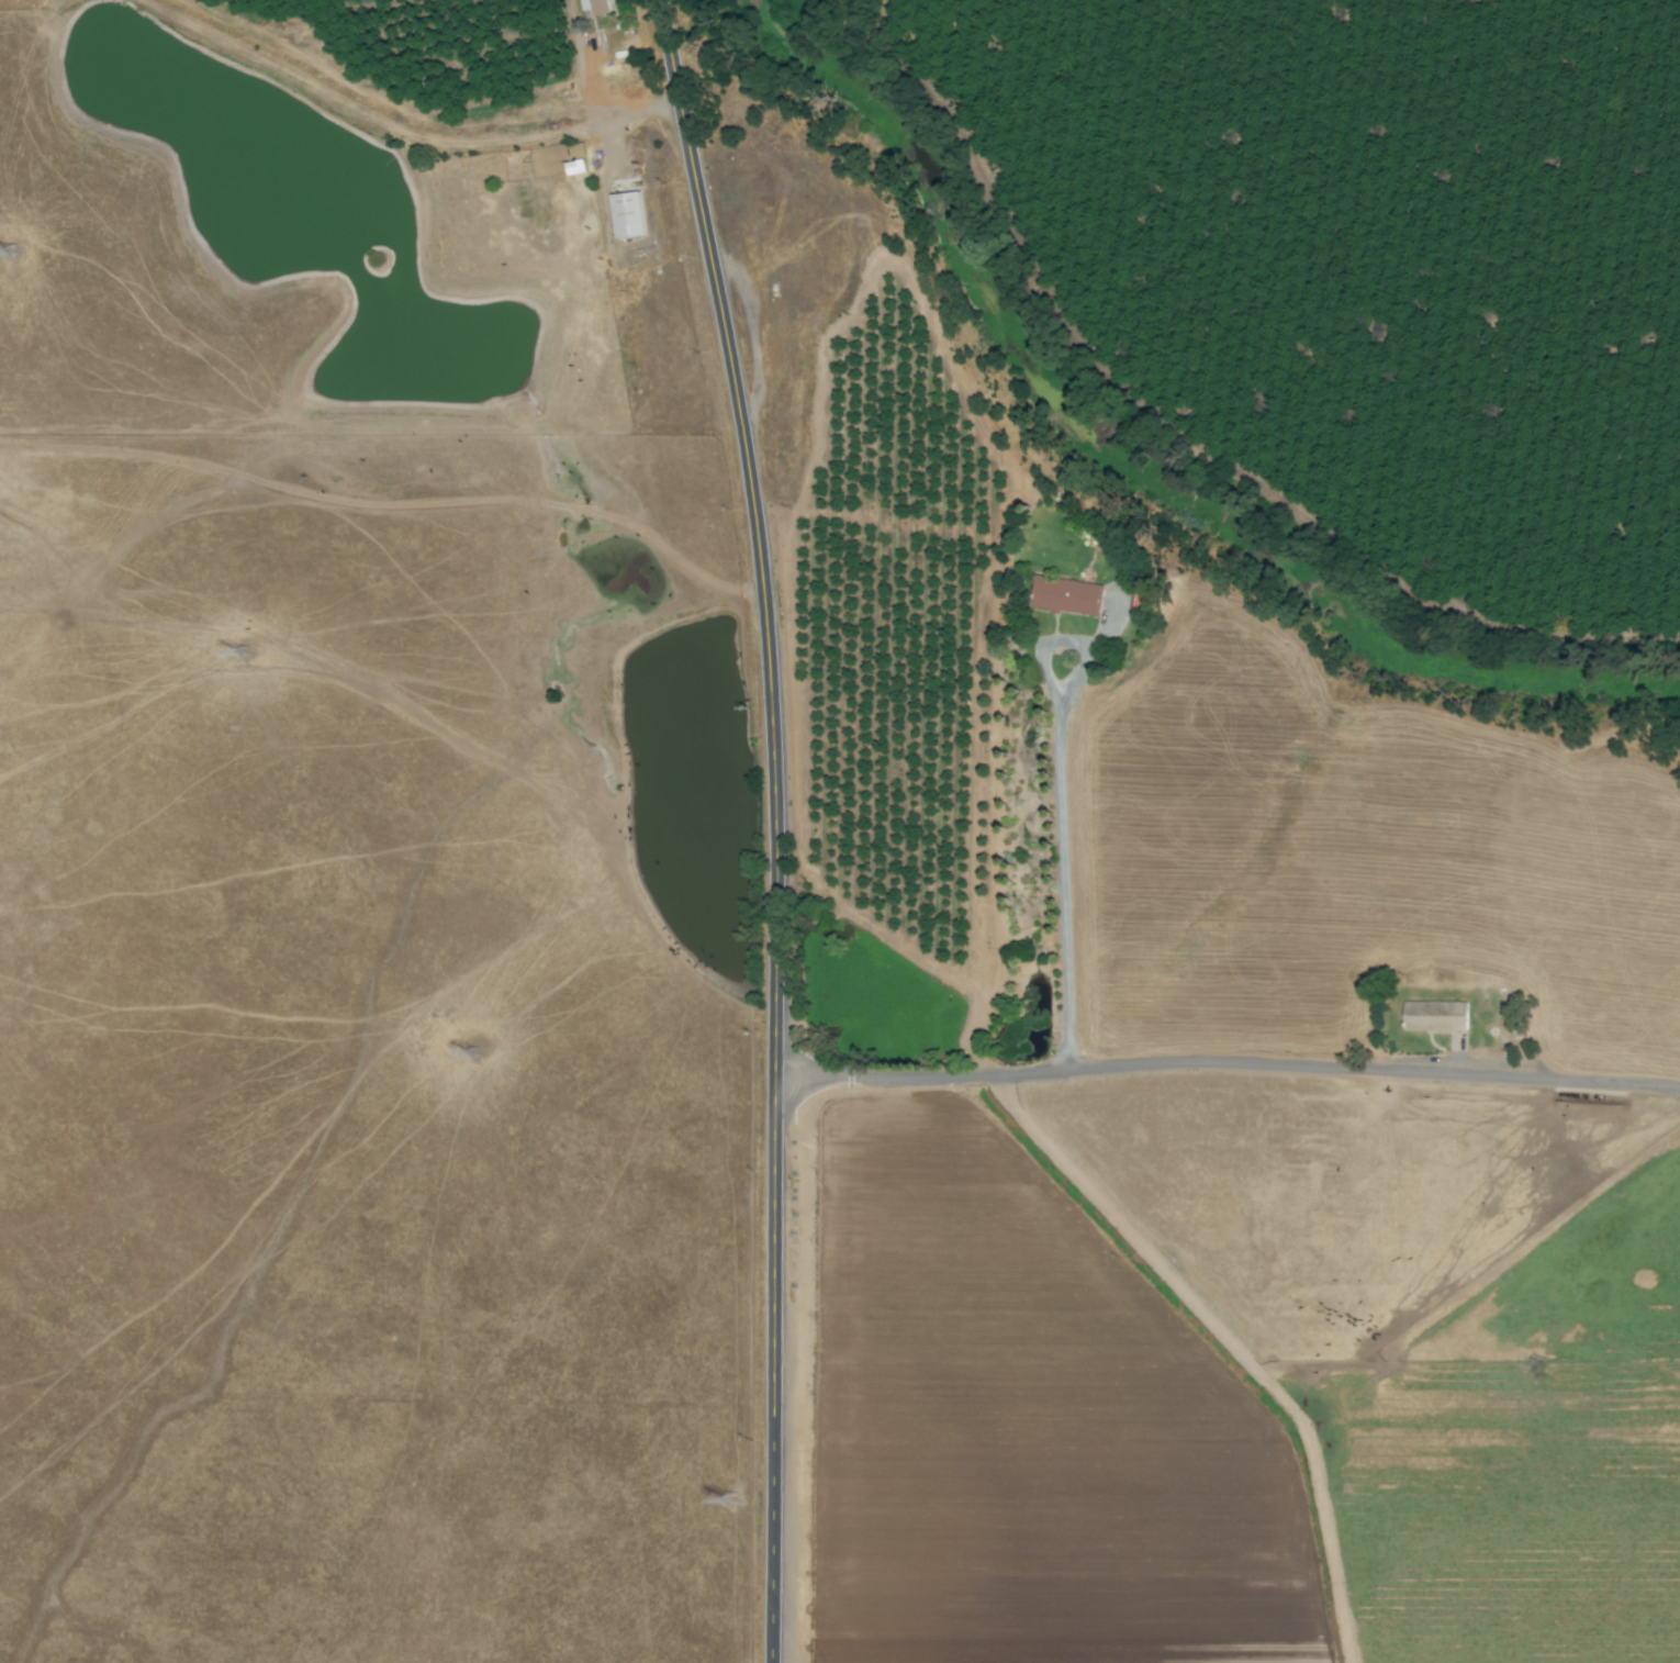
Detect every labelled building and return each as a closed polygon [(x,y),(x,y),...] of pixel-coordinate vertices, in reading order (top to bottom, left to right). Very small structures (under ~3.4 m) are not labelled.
[(581,12),(589,10),(591,18),(608,14),(605,0),(579,0),(581,12)] [(639,192),(610,194),(615,238),(643,236),(639,192)] [(1029,609),(1098,618),(1102,586),(1034,577),(1029,609)] [(1134,612),(1149,612),(1149,595),(1134,595),(1134,612)] [(1466,1002),(1403,1002),(1403,1032),(1466,1032),(1466,1002)]
